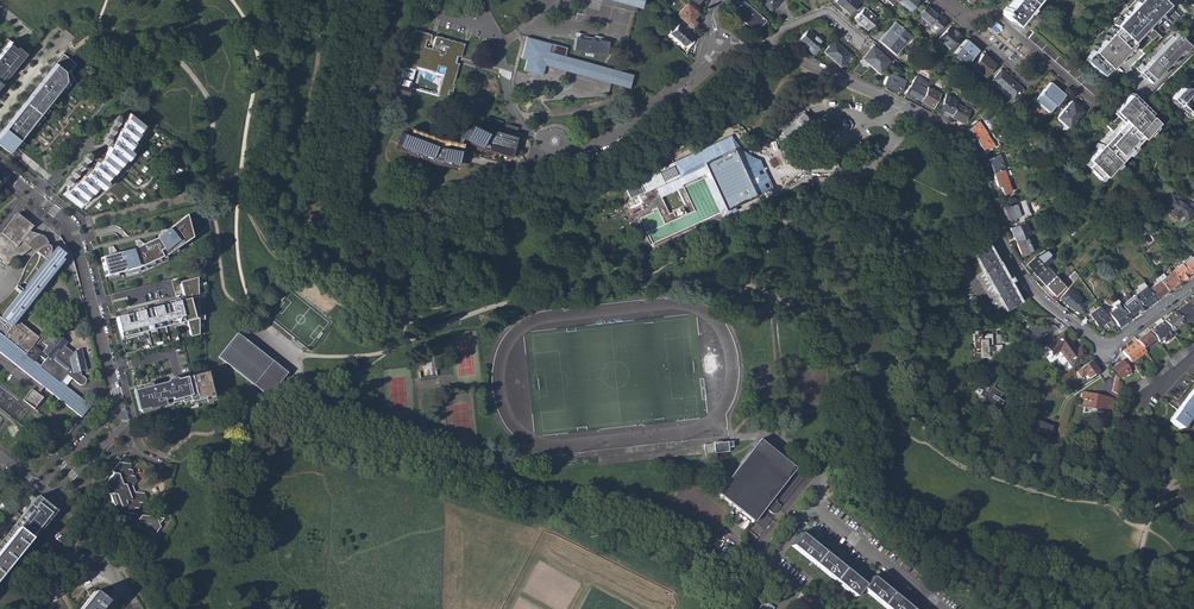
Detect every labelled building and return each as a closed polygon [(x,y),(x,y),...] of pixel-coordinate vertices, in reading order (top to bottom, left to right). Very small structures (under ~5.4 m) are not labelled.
[(638,9),(640,0),(606,0),(635,8),(638,9)] [(744,17),(754,27),(763,17),(742,0),(732,12),(742,20),(744,17)] [(771,8),(778,0),(761,0),(771,8)] [(848,14),(857,3),(853,0),(836,0),(834,2),(848,14)] [(911,10),(919,0),(898,0),(897,1),(902,6),(903,5),(907,8),(908,7),(911,10)] [(1014,24),(1035,0),(1014,0),(1008,7),(1008,6),(1004,10),(1005,11),(1003,14),(1014,24)] [(1129,9),(1115,25),(1117,27),(1106,39),(1104,37),(1100,40),(1102,43),(1087,59),(1091,62),(1089,63),(1100,73),(1102,71),(1106,74),(1124,55),(1129,60),(1140,48),(1142,50),(1159,33),(1149,23),(1168,3),(1164,0),(1138,0),(1136,2),(1134,0),(1119,0),(1129,9)] [(677,14),(691,27),(696,22),(692,18),(699,10),(689,1),(677,14)] [(928,28),(934,33),(944,21),(926,6),(917,15),(930,26),(928,28)] [(853,18),(866,30),(876,18),(863,7),(853,18)] [(666,34),(684,51),(693,41),(694,34),(678,20),(666,34)] [(882,43),(898,57),(901,57),(903,54),(903,52),(899,49),(911,35),(895,21),(885,33),(888,35),(882,43)] [(938,38),(949,48),(961,35),(955,28),(952,31),(948,27),(938,38)] [(438,96),(450,100),(454,85),(453,84),(459,63),(455,62),(456,59),(457,56),(461,57),(465,44),(435,35),(432,49),(424,46),(426,40),(430,41),(432,34),(415,29),(414,31),(413,31),(409,42),(416,44),(414,50),(408,48),(403,66),(415,69),(416,66),(436,72),(438,65),(445,67),(443,74),(442,77),(437,95),(438,95),(438,96)] [(800,41),(814,54),(824,43),(810,30),(800,41)] [(1140,70),(1152,82),(1190,44),(1178,32),(1140,70)] [(608,41),(575,36),(573,49),(606,55),(608,41)] [(611,83),(630,88),(634,75),(621,71),(565,56),(567,48),(527,37),(521,58),(526,60),(523,70),(543,76),(546,65),(611,83)] [(954,52),(965,63),(978,49),(966,39),(954,52)] [(10,40),(0,52),(0,85),(26,53),(10,40)] [(825,52),(841,66),(851,54),(835,40),(825,52)] [(863,57),(879,71),(888,60),(873,46),(863,57)] [(63,53),(56,62),(64,68),(69,73),(76,63),(63,53)] [(979,70),(985,75),(995,64),(982,53),(973,63),(980,69),(979,70)] [(0,132),(0,145),(9,152),(65,78),(64,68),(56,62),(30,94),(0,132)] [(853,70),(862,75),(868,69),(860,63),(853,70)] [(398,84),(409,88),(415,69),(403,66),(398,84)] [(416,66),(415,69),(442,77),(443,74),(436,72),(416,66)] [(991,79),(1012,98),(1020,88),(1012,81),(1013,80),(1001,69),(991,79)] [(884,84),(901,92),(906,81),(890,73),(884,84)] [(907,94),(920,101),(928,87),(930,84),(917,77),(907,94)] [(1033,99),(1048,112),(1063,94),(1049,81),(1033,99)] [(407,95),(409,88),(398,84),(395,92),(407,95)] [(941,94),(928,87),(920,101),(932,108),(941,94)] [(1183,87),(1171,87),(1158,101),(1186,127),(1193,128),(1193,96),(1183,87)] [(938,110),(951,117),(958,103),(960,100),(947,93),(938,110)] [(1114,109),(1125,119),(1140,103),(1129,93),(1114,109)] [(1055,118),(1066,128),(1082,110),(1071,100),(1055,118)] [(951,117),(964,124),(971,110),(958,103),(951,117)] [(1101,171),(1104,175),(1158,121),(1140,103),(1125,119),(1119,125),(1108,115),(1102,120),(1113,131),(1087,157),(1090,161),(1086,165),(1097,176),(1101,171)] [(105,153),(61,193),(81,209),(126,171),(150,128),(129,109),(105,153)] [(487,116),(486,120),(501,125),(502,120),(487,116)] [(513,149),(515,140),(490,133),(485,130),(467,121),(459,136),(484,148),(511,155),(513,149)] [(969,128),(977,141),(988,134),(980,121),(969,128)] [(513,149),(520,151),(524,138),(486,127),(485,130),(490,133),(515,140),(513,149)] [(437,142),(459,146),(460,142),(439,138),(413,128),(411,132),(437,142)] [(456,165),(459,149),(438,145),(402,132),(397,148),(434,161),(456,165)] [(984,148),(987,152),(996,147),(988,134),(977,141),(982,149),(984,148)] [(626,184),(631,197),(643,192),(644,194),(708,165),(730,212),(742,208),(741,205),(775,188),(762,160),(750,155),(739,146),(732,135),(637,178),(638,179),(626,184)] [(988,159),(992,172),(1003,168),(1005,168),(1000,154),(988,159)] [(1003,168),(992,172),(997,186),(1000,185),(1003,193),(1011,191),(1003,168)] [(1173,193),(1169,200),(1172,201),(1170,207),(1175,209),(1172,214),(1174,215),(1174,217),(1176,218),(1177,217),(1179,218),(1181,215),(1182,213),(1187,216),(1186,218),(1190,220),(1193,213),(1193,205),(1188,202),(1189,200),(1178,194),(1177,195),(1173,193)] [(1002,207),(1007,221),(1020,216),(1015,203),(1002,207)] [(0,233),(0,261),(5,265),(9,262),(24,253),(30,248),(26,246),(32,239),(25,234),(28,231),(32,226),(15,213),(0,233)] [(131,251),(101,258),(105,277),(137,269),(165,256),(191,238),(185,216),(156,239),(131,251)] [(1009,228),(1015,241),(1026,236),(1030,235),(1024,221),(1009,228)] [(40,235),(28,231),(25,234),(32,239),(26,246),(30,248),(34,252),(40,246),(46,242),(43,237),(40,235)] [(1032,250),(1026,236),(1015,241),(1021,255),(1032,250)] [(81,417),(90,407),(65,387),(60,383),(66,375),(72,379),(81,385),(83,385),(84,384),(86,382),(85,378),(81,377),(80,372),(87,371),(81,350),(74,351),(73,354),(64,347),(67,343),(56,334),(52,339),(47,335),(42,342),(46,346),(41,352),(32,345),(32,344),(24,354),(15,348),(25,335),(12,324),(16,320),(34,297),(35,298),(64,261),(60,259),(64,254),(55,248),(55,247),(53,249),(52,248),(52,244),(51,242),(49,241),(46,242),(40,246),(34,252),(27,261),(19,278),(13,289),(19,293),(3,313),(0,311),(0,353),(81,417)] [(976,252),(988,273),(1007,307),(1009,310),(1021,303),(988,245),(976,252)] [(1027,265),(1035,274),(1045,265),(1052,259),(1047,254),(1041,260),(1037,256),(1027,265)] [(1191,260),(1188,257),(1183,261),(1184,263),(1193,274),(1193,273),(1193,258),(1191,260)] [(1193,274),(1184,263),(1174,271),(1182,282),(1193,274)] [(1054,276),(1045,265),(1035,274),(1044,285),(1054,276)] [(1169,291),(1182,282),(1174,271),(1172,269),(1165,274),(1164,273),(1159,277),(1162,281),(1169,291)] [(1068,277),(1072,282),(1076,276),(1077,275),(1073,271),(1068,277)] [(999,311),(1007,307),(988,273),(980,277),(999,311)] [(1044,285),(1054,296),(1064,287),(1054,276),(1044,285)] [(197,278),(180,282),(185,300),(116,318),(121,338),(187,322),(191,337),(200,335),(197,278)] [(1169,291),(1162,281),(1152,288),(1159,299),(1169,291)] [(1059,299),(1078,314),(1084,308),(1079,305),(1080,304),(1076,301),(1077,300),(1073,297),(1074,295),(1070,292),(1071,290),(1067,287),(1059,299)] [(1148,288),(1136,297),(1145,309),(1157,300),(1148,288)] [(19,293),(13,289),(9,294),(1,301),(0,302),(0,311),(3,313),(19,293)] [(1122,305),(1131,317),(1139,311),(1140,313),(1145,309),(1136,297),(1135,296),(1122,305)] [(1110,313),(1121,327),(1132,318),(1131,317),(1122,305),(1120,301),(1115,305),(1117,308),(1110,313)] [(1182,323),(1193,314),(1186,303),(1174,312),(1182,323)] [(1087,314),(1097,327),(1107,318),(1098,306),(1087,314)] [(1162,320),(1170,331),(1182,323),(1174,312),(1162,320)] [(38,338),(16,320),(12,324),(25,335),(15,348),(24,354),(32,344),(32,345),(38,338)] [(1161,339),(1163,342),(1173,335),(1170,331),(1162,320),(1149,330),(1155,339),(1157,342),(1161,339)] [(1135,340),(1142,348),(1155,339),(1149,330),(1135,340)] [(287,373),(237,333),(218,356),(269,396),(287,373)] [(1059,351),(1072,367),(1088,355),(1081,345),(1075,349),(1063,333),(1044,347),(1052,356),(1059,351)] [(981,358),(982,364),(988,363),(987,357),(996,357),(995,345),(987,345),(986,334),(980,334),(981,336),(975,336),(975,335),(967,335),(968,348),(974,348),(975,359),(981,358)] [(1126,357),(1130,363),(1144,352),(1142,348),(1135,340),(1121,350),(1126,357)] [(1114,375),(1117,379),(1133,367),(1130,363),(1126,357),(1110,369),(1114,375)] [(1084,374),(1087,379),(1098,372),(1090,361),(1075,372),(1079,378),(1084,374)] [(142,389),(138,390),(143,410),(156,407),(156,405),(155,401),(170,397),(171,402),(187,397),(188,400),(190,409),(198,407),(197,405),(212,401),(205,373),(142,389)] [(974,404),(996,416),(1003,404),(993,399),(995,393),(985,388),(990,379),(979,373),(970,389),(974,391),(972,396),(977,399),(974,404)] [(66,375),(60,383),(65,387),(72,379),(66,375)] [(1114,375),(1113,391),(1118,395),(1121,394),(1117,379),(1114,375)] [(142,387),(134,389),(140,413),(157,408),(156,407),(143,410),(138,390),(142,389),(142,387)] [(1180,428),(1193,411),(1193,410),(1193,388),(1192,390),(1169,421),(1180,428)] [(35,410),(45,400),(31,389),(22,400),(35,410)] [(1113,391),(1110,399),(1114,400),(1113,404),(1118,405),(1118,395),(1113,391)] [(1111,413),(1113,404),(1114,400),(1110,399),(1084,392),(1080,404),(1085,405),(1083,412),(1098,412),(1099,409),(1111,413)] [(170,397),(155,401),(156,405),(163,403),(164,408),(172,406),(171,403),(180,401),(180,402),(188,400),(187,397),(171,402),(170,397)] [(1046,440),(1051,426),(1030,418),(1025,433),(1046,440)] [(758,439),(717,493),(754,522),(743,535),(745,536),(743,539),(751,545),(808,472),(799,464),(795,468),(790,464),(758,439)] [(733,442),(704,445),(705,456),(708,456),(707,454),(729,452),(728,449),(733,448),(733,442)] [(790,464),(795,468),(799,464),(794,459),(790,464)] [(111,496),(143,501),(146,497),(143,491),(135,490),(133,483),(136,481),(134,476),(131,475),(133,473),(132,469),(129,469),(131,467),(130,464),(118,462),(112,470),(113,473),(112,475),(115,484),(108,492),(110,492),(111,496)] [(112,475),(105,484),(108,493),(108,492),(115,484),(112,475)] [(142,502),(143,501),(111,496),(115,505),(109,513),(117,515),(119,519),(118,520),(122,530),(131,531),(132,536),(147,538),(150,534),(154,535),(161,526),(160,523),(164,517),(134,512),(136,510),(136,507),(138,507),(140,504),(139,501),(142,502)] [(54,507),(42,498),(0,550),(0,576),(54,507)] [(791,545),(855,596),(861,589),(865,584),(800,533),(791,545)] [(745,557),(749,558),(752,556),(752,552),(748,549),(744,550),(743,554),(745,557)] [(887,608),(912,608),(871,577),(865,584),(861,589),(887,608)] [(1156,585),(1158,592),(1165,590),(1164,583),(1156,585)] [(93,591),(79,608),(101,608),(107,601),(93,591)] [(774,608),(764,600),(757,608),(773,608),(774,608)]
